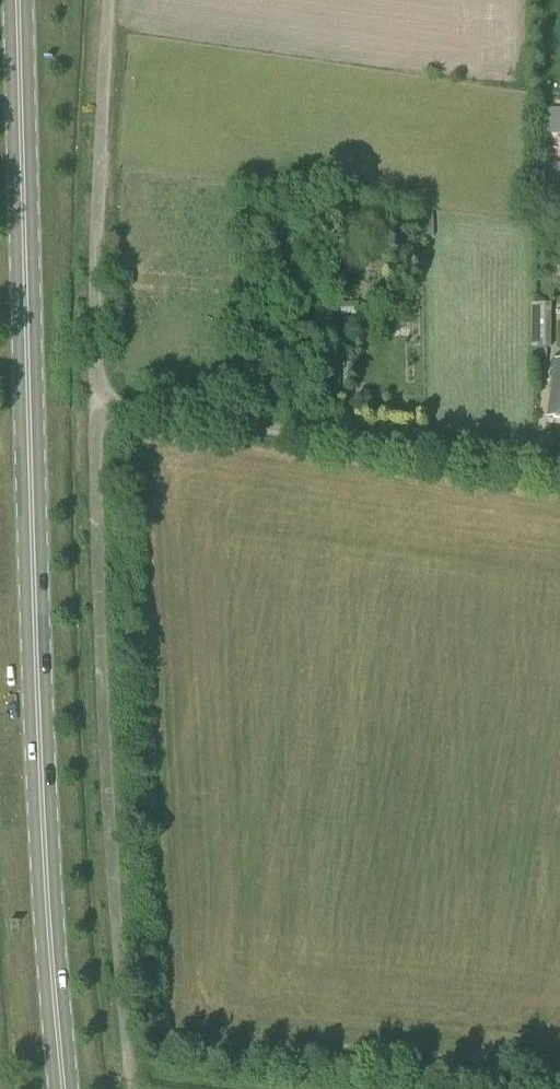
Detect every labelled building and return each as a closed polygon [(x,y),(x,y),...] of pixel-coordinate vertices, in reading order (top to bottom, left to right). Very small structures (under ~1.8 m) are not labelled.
[(531,348),(552,348),(552,304),(531,304),(531,348)] [(557,362),(548,418),(559,420),(559,362),(557,362)]
